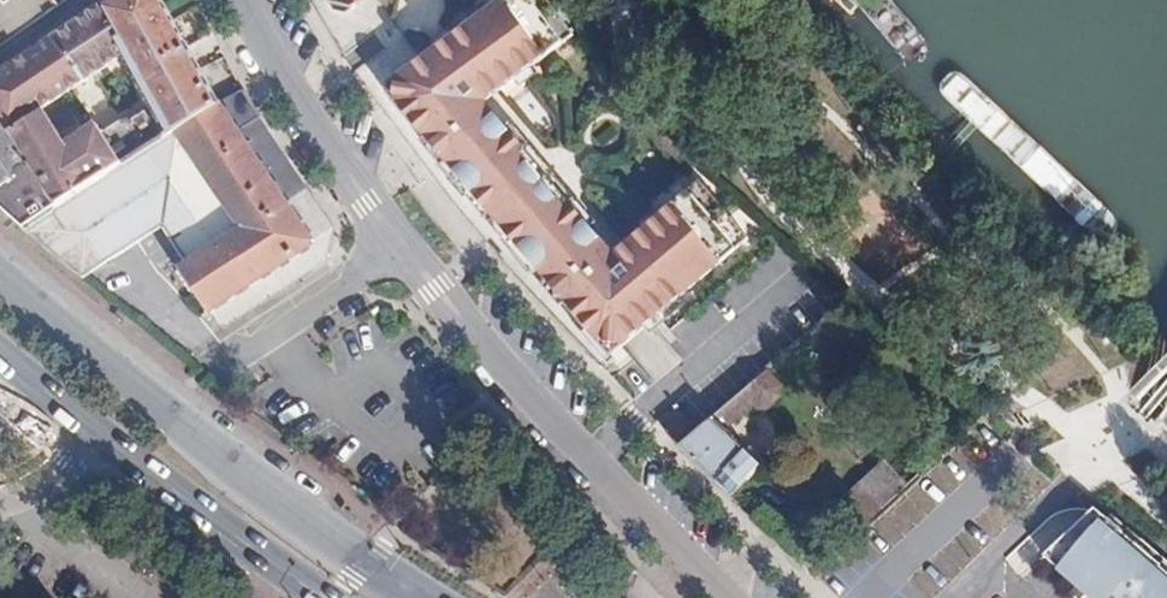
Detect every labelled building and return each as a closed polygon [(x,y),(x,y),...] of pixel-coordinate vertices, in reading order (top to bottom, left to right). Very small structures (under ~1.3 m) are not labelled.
[(58,5),(54,0),(6,0),(3,2),(2,0),(0,0),(0,47),(58,5)] [(164,0),(110,0),(52,37),(89,73),(130,46),(161,98),(133,114),(130,109),(105,124),(129,161),(223,100),(164,0)] [(330,1),(341,5),(352,9),(364,0),(330,0),(330,1)] [(485,99),(576,33),(551,0),(499,0),(397,75),(395,100),(420,130),(441,154),(437,158),(450,174),(455,170),(471,189),(468,195),(516,251),(522,247),(537,266),(532,270),(546,286),(551,282),(613,354),(751,234),(702,177),(616,250),(485,99)] [(30,111),(89,73),(52,37),(0,72),(0,205),(25,227),(129,161),(105,124),(58,154),(30,111)] [(294,166),(262,120),(243,87),(223,100),(129,161),(25,227),(67,264),(109,235),(152,207),(162,221),(187,258),(179,264),(218,325),(288,282),(328,257),(335,225),(294,166)] [(81,275),(162,221),(152,207),(109,235),(67,264),(81,275)] [(720,415),(739,434),(789,381),(770,363),(720,415)] [(764,466),(715,413),(699,427),(680,445),(717,482),(718,481),(732,495),(764,466)] [(680,445),(699,427),(686,414),(668,430),(676,439),(680,445)] [(898,495),(906,487),(884,462),(831,513),(854,537),(898,495)] [(1163,570),(1164,568),(1092,505),(1045,554),(1086,589),(1089,585),(1105,597),(1166,597),(1166,573),(1163,570)]
